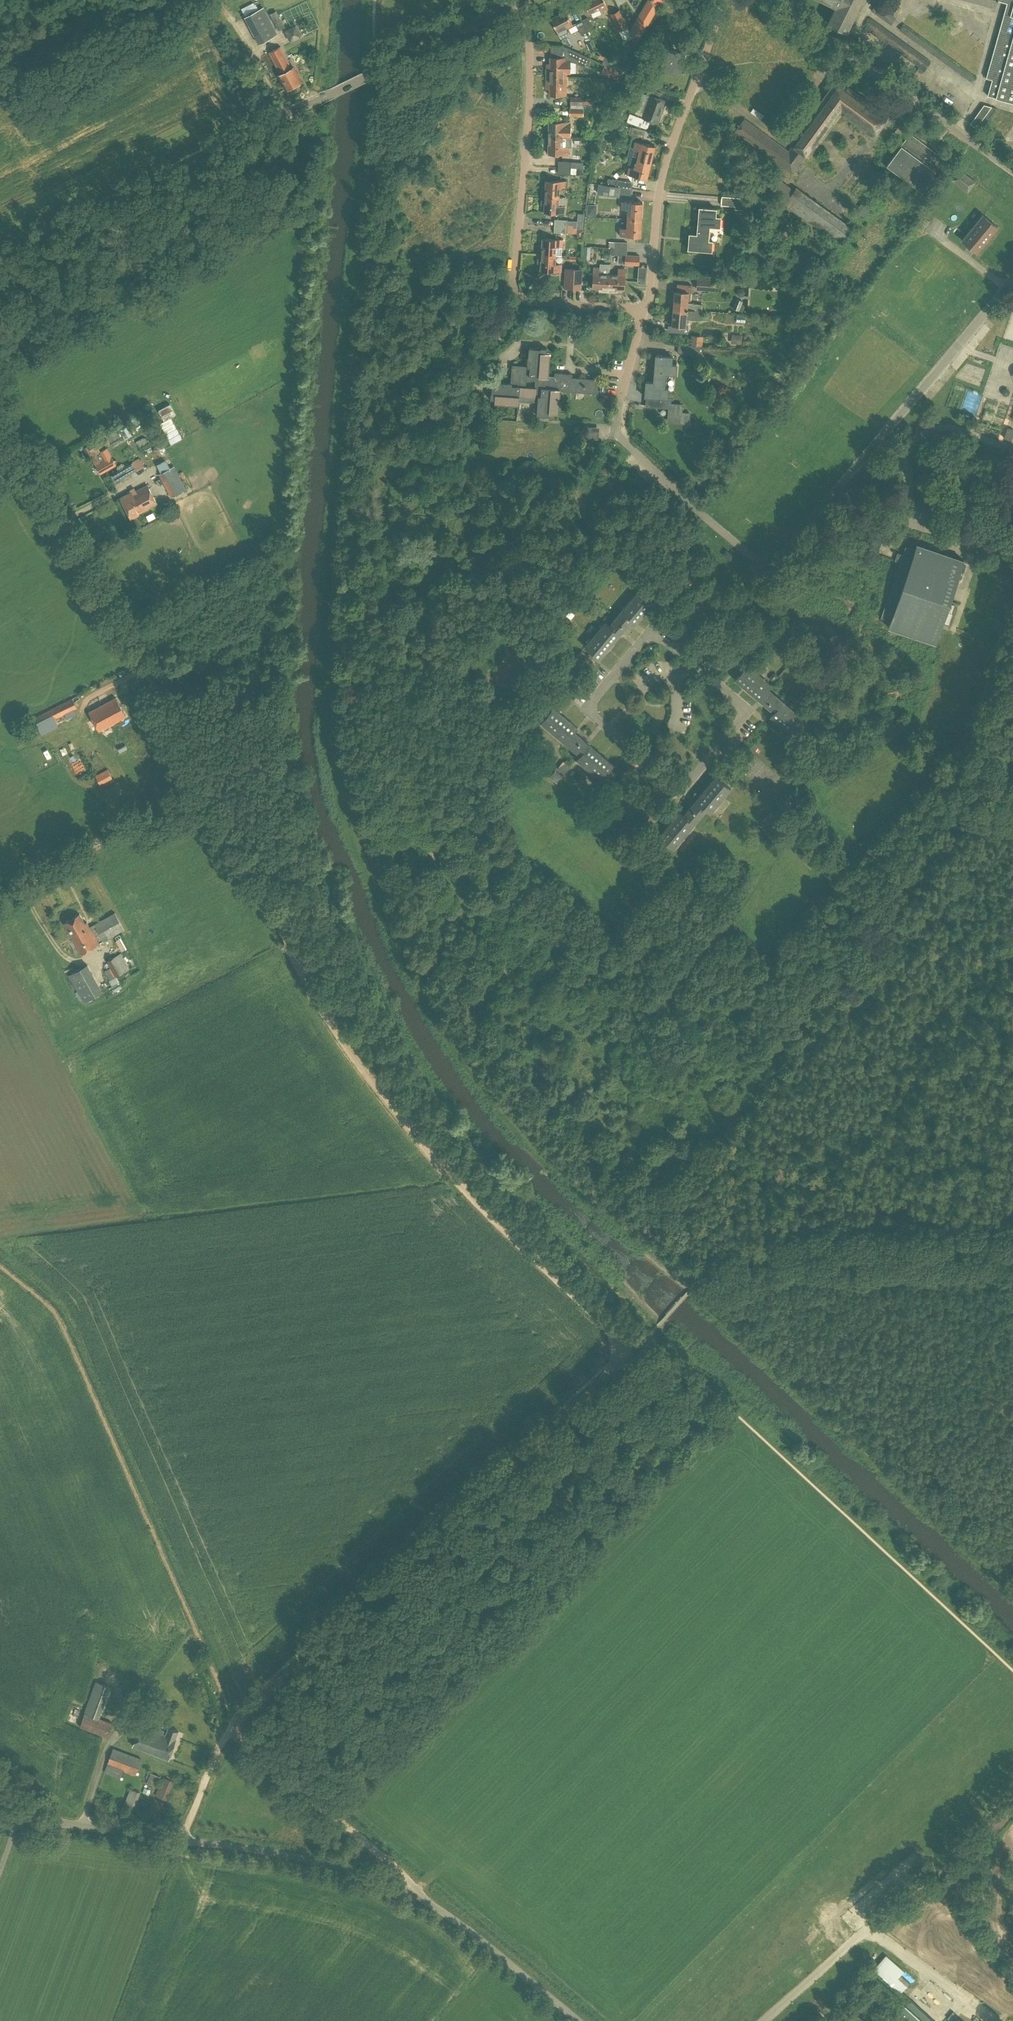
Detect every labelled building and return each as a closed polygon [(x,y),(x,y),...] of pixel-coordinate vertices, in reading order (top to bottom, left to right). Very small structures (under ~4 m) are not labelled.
[(608,9),(603,0),(590,0),(584,3),(589,14),(600,9),(602,12),(608,9)] [(630,30),(636,43),(656,9),(649,0),(647,0),(630,30)] [(664,0),(650,0),(657,9),(664,0)] [(836,7),(828,23),(846,32),(862,0),(821,0),(836,7)] [(996,8),(998,0),(965,0),(996,8)] [(1008,2),(986,78),(992,80),(988,96),(1012,103),(1012,0),(1002,0),(1008,2)] [(258,9),(255,4),(242,10),(245,16),(244,17),(258,44),(278,34),(263,6),(258,9)] [(879,13),(893,25),(898,20),(884,7),(879,13)] [(618,31),(628,27),(620,9),(610,14),(618,31)] [(560,38),(571,33),(568,28),(573,26),(566,11),(551,19),(560,38)] [(581,21),(587,32),(593,29),(587,18),(581,21)] [(865,28),(871,32),(877,23),(872,19),(865,28)] [(582,35),(587,32),(581,21),(576,23),(582,35)] [(300,26),(288,31),(294,43),(305,37),(300,26)] [(668,49),(667,37),(660,38),(661,49),(657,47),(655,55),(659,57),(659,58),(665,59),(661,71),(680,77),(685,62),(683,61),(685,55),(668,49)] [(547,67),(547,77),(567,77),(567,74),(571,74),(571,60),(584,67),(588,57),(563,45),(563,57),(550,57),(550,67),(547,67)] [(291,68),(280,47),(269,52),(280,74),(278,75),(286,90),(301,82),(293,67),(291,68)] [(621,60),(627,63),(630,57),(624,54),(622,58),(621,60)] [(620,64),(612,60),(604,57),(601,63),(604,64),(607,66),(617,70),(620,64)] [(607,66),(603,73),(614,78),(617,70),(607,66)] [(246,91),(238,76),(229,80),(237,96),(246,91)] [(567,89),(567,77),(547,77),(547,86),(550,86),(550,96),(567,96),(567,89)] [(746,121),(737,133),(777,163),(792,173),(806,154),(810,158),(843,113),(875,137),(889,117),(839,81),(792,145),(795,147),(790,153),(746,121)] [(630,113),(627,122),(648,129),(651,121),(658,123),(666,101),(659,98),(661,93),(649,88),(647,94),(651,96),(643,118),(630,113)] [(582,100),(582,97),(583,97),(570,96),(570,107),(570,105),(583,105),(594,105),(594,100),(582,100)] [(583,116),(583,105),(570,105),(570,107),(569,116),(583,116)] [(986,124),(997,108),(984,105),(970,124),(973,127),(976,128),(981,121),(986,124)] [(761,119),(764,115),(753,108),(750,112),(761,119)] [(569,138),(569,129),(569,122),(549,121),(549,138),(563,138),(569,138)] [(900,125),(893,134),(897,137),(904,128),(900,125)] [(631,126),(629,133),(644,137),(646,130),(631,126)] [(921,191),(944,159),(910,134),(887,165),(921,191)] [(563,147),(563,138),(549,138),(549,154),(569,154),(569,147),(563,147)] [(637,159),(651,162),(655,146),(635,141),(631,157),(637,159)] [(651,162),(637,159),(631,157),(627,174),(647,179),(651,162)] [(970,193),(978,183),(962,171),(954,182),(970,193)] [(632,189),(633,182),(620,180),(608,178),(607,184),(607,185),(632,189)] [(566,189),(566,181),(546,180),(545,187),(542,187),(542,196),(559,197),(559,188),(566,189)] [(794,190),(779,180),(769,193),(784,204),(840,244),(852,227),(796,187),(794,190)] [(598,183),(597,193),(619,197),(620,194),(631,196),(632,189),(607,185),(607,184),(598,183)] [(559,206),(559,197),(542,196),(541,205),(545,205),(544,213),(565,214),(565,206),(559,206)] [(745,211),(746,199),(722,197),(721,205),(735,207),(734,210),(745,211)] [(627,219),(642,220),(643,203),(622,202),(622,209),(628,210),(627,219)] [(860,214),(871,217),(874,206),(864,203),(860,214)] [(719,227),(720,217),(715,217),(716,209),(700,208),(697,234),(690,234),(688,250),(711,251),(712,241),(708,241),(709,227),(719,227)] [(977,253),(997,228),(983,215),(962,240),(977,253)] [(924,220),(921,217),(917,222),(920,225),(918,228),(922,231),(929,221),(925,218),(924,220)] [(641,237),(642,220),(627,219),(627,229),(621,228),(620,236),(641,237)] [(562,247),(562,239),(542,238),(542,246),(538,245),(538,254),(555,255),(561,256),(562,247)] [(627,255),(627,250),(614,249),(613,255),(625,256),(624,264),(639,265),(639,256),(627,255)] [(555,264),(555,255),(538,254),(537,264),(541,264),(540,271),(561,272),(561,264),(555,264)] [(609,274),(610,264),(600,264),(600,268),(593,268),(592,288),(599,289),(599,292),(608,292),(609,274)] [(566,269),(565,288),(581,289),(582,270),(566,269)] [(609,274),(608,292),(617,293),(617,289),(625,290),(625,269),(618,269),(618,275),(609,274)] [(990,273),(988,276),(996,283),(999,280),(990,273)] [(718,291),(719,279),(697,278),(696,290),(718,291)] [(696,311),(701,311),(702,305),(687,304),(687,301),(691,301),(692,285),(677,284),(676,291),(675,291),(675,292),(672,292),(671,298),(674,299),(674,309),(696,311)] [(739,311),(743,301),(736,298),(732,309),(739,311)] [(674,309),(672,326),(676,326),(675,333),(688,334),(688,328),(685,327),(686,319),(695,320),(696,311),(674,309)] [(498,338),(499,329),(485,328),(485,338),(498,338)] [(741,345),(742,335),(732,334),(731,344),(741,345)] [(702,358),(702,346),(679,345),(677,353),(691,354),(691,357),(702,358)] [(547,353),(547,348),(541,347),(541,349),(529,348),(527,366),(512,365),(511,381),(493,380),(492,396),(495,397),(494,403),(519,405),(519,401),(538,403),(537,416),(549,417),(554,418),(555,413),(558,414),(560,390),(601,394),(602,391),(604,391),(605,384),(602,384),(602,380),(572,378),(572,374),(555,373),(554,378),(548,377),(550,353),(547,353)] [(654,382),(646,381),(645,397),(647,398),(646,406),(670,408),(671,399),(667,399),(668,388),(664,388),(665,374),(676,375),(677,365),(671,364),(672,356),(656,355),(654,382)] [(598,447),(599,428),(586,427),(584,445),(598,447)] [(1012,433),(1012,430),(1007,428),(1004,438),(1010,440),(1012,433)] [(99,440),(88,446),(94,457),(91,458),(100,474),(116,465),(107,447),(100,451),(99,448),(102,446),(100,442),(99,440)] [(158,455),(160,455),(162,454),(164,453),(165,451),(165,449),(164,447),(163,445),(162,444),(160,444),(158,444),(156,444),(154,446),(154,448),(153,450),(154,452),(155,453),(156,454),(158,455)] [(140,460),(139,458),(134,461),(139,470),(144,467),(143,465),(144,464),(141,459),(140,460)] [(116,472),(111,475),(116,484),(121,481),(121,480),(136,470),(132,463),(116,472)] [(171,497),(186,489),(174,466),(159,474),(171,497)] [(157,504),(147,485),(132,493),(132,492),(120,498),(131,519),(139,515),(139,514),(157,504)] [(583,514),(585,498),(575,497),(573,512),(583,514)] [(963,561),(922,547),(924,542),(919,541),(917,545),(915,551),(906,547),(903,555),(898,553),(896,561),(900,563),(882,619),(891,622),(889,627),(936,643),(942,623),(950,626),(958,604),(950,601),(963,561)] [(661,586),(667,579),(660,572),(653,580),(661,586)] [(615,618),(627,628),(633,620),(637,623),(657,599),(652,595),(657,590),(642,578),(637,584),(642,587),(615,618)] [(600,659),(627,628),(615,618),(609,625),(606,622),(585,646),(600,659)] [(583,665),(590,657),(582,650),(575,658),(583,665)] [(547,668),(556,658),(548,651),(539,662),(547,668)] [(766,706),(776,695),(768,688),(771,685),(748,665),(735,680),(766,706)] [(795,736),(807,721),(776,695),(766,706),(774,713),(771,717),(795,736)] [(99,731),(126,716),(116,697),(89,712),(99,731)] [(76,715),(74,709),(77,708),(72,698),(33,717),(35,721),(26,726),(29,731),(38,727),(42,734),(58,726),(55,719),(65,714),(67,719),(76,715)] [(575,752),(585,740),(575,732),(578,729),(554,708),(541,723),(575,752)] [(809,744),(816,736),(808,730),(802,737),(809,744)] [(606,784),(615,773),(610,769),(614,765),(585,740),(575,752),(580,756),(577,759),(600,779),(597,783),(603,788),(606,784)] [(564,775),(571,767),(563,761),(557,768),(564,775)] [(112,778),(107,769),(106,769),(95,775),(100,785),(112,778)] [(557,784),(563,776),(556,770),(549,777),(557,784)] [(733,785),(740,777),(732,770),(725,778),(733,785)] [(711,813),(731,789),(716,776),(689,808),(701,817),(707,810),(711,813)] [(674,849),(701,817),(689,808),(683,815),(679,812),(659,836),(674,849)] [(769,828),(778,818),(770,811),(761,822),(769,828)] [(124,929),(115,913),(90,927),(87,922),(85,923),(79,914),(64,923),(82,954),(99,944),(92,932),(96,929),(103,941),(124,929)] [(110,968),(104,971),(110,980),(115,977),(129,968),(121,953),(106,961),(110,968)] [(84,1002),(103,991),(87,964),(68,975),(84,1002)] [(108,1737),(113,1723),(99,1718),(110,1687),(96,1682),(80,1726),(108,1737)] [(176,1738),(178,1731),(168,1727),(166,1734),(163,1733),(164,1731),(158,1728),(157,1731),(140,1725),(133,1746),(169,1759),(176,1738)] [(136,1776),(142,1758),(113,1747),(104,1772),(121,1779),(124,1771),(136,1776)] [(156,1786),(159,1776),(151,1772),(146,1783),(156,1786)] [(166,1799),(173,1781),(163,1777),(155,1795),(166,1799)] [(134,1811),(141,1792),(130,1788),(123,1807),(134,1811)] [(158,1821),(165,1802),(154,1798),(147,1817),(158,1821)] [(921,2020),(941,2020),(917,1997),(907,2007),(921,2020)] [(851,2011),(854,2020),(861,2018),(858,2008),(851,2011)]
